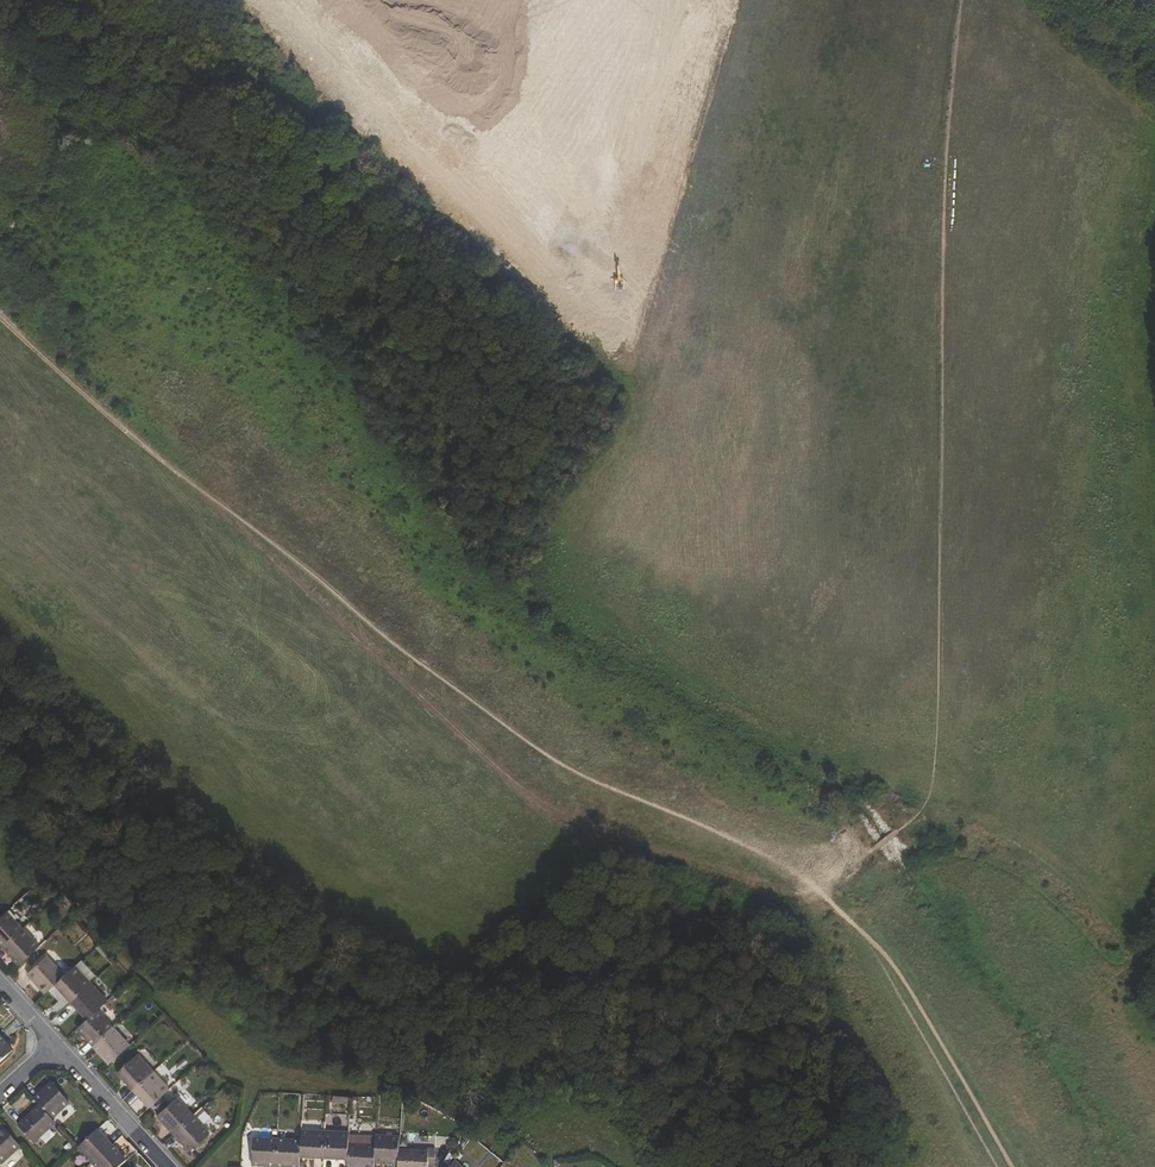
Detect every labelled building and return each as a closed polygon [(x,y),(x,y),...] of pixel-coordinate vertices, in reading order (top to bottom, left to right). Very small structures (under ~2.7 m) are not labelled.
[(0,918),(0,945),(3,948),(23,929),(7,912),(0,918)] [(3,948),(19,965),(39,947),(23,929),(3,948)] [(26,974),(45,994),(55,985),(65,976),(47,956),(26,974)] [(65,976),(55,985),(71,1002),(91,984),(75,966),(65,976)] [(97,1011),(107,1001),(91,984),(71,1002),(87,1020),(97,1011)] [(113,1028),(97,1011),(87,1020),(77,1029),(93,1047),(113,1028)] [(109,1064),(129,1045),(113,1028),(93,1047),(109,1064)] [(13,1050),(0,1036),(0,1062),(13,1050)] [(137,1054),(117,1072),(133,1090),(153,1071),(137,1054)] [(149,1107),(169,1089),(153,1071),(133,1090),(149,1107)] [(69,1103),(51,1083),(33,1099),(39,1106),(52,1120),(69,1103)] [(332,1104),(349,1105),(349,1097),(332,1096),(332,1104)] [(177,1098),(158,1117),(173,1134),(193,1116),(177,1098)] [(17,1126),(33,1144),(56,1124),(52,1120),(39,1106),(17,1126)] [(189,1152),(209,1133),(193,1116),(173,1134),(189,1152)] [(21,1147),(3,1127),(0,1129),(0,1164),(1,1165),(21,1147)] [(98,1129),(77,1148),(92,1164),(112,1145),(98,1129)] [(324,1132),(301,1130),(301,1141),(299,1158),(323,1159),(324,1132)] [(488,1150),(493,1144),(477,1131),(476,1132),(472,1136),(488,1150)] [(323,1159),(347,1161),(347,1145),(348,1134),(324,1132),(323,1159)] [(375,1146),(374,1164),(397,1165),(398,1151),(398,1138),(375,1136),(375,1146)] [(252,1166),(264,1166),(274,1166),(276,1140),(253,1138),(252,1166)] [(299,1158),(301,1141),(276,1140),(274,1166),(299,1166),(299,1158)] [(95,1166),(119,1166),(126,1160),(112,1145),(92,1164),(95,1166)] [(374,1164),(375,1146),(347,1145),(347,1161),(347,1166),(374,1166),(374,1164)] [(427,1152),(398,1151),(397,1165),(396,1166),(434,1166),(435,1149),(427,1149),(427,1152)]
